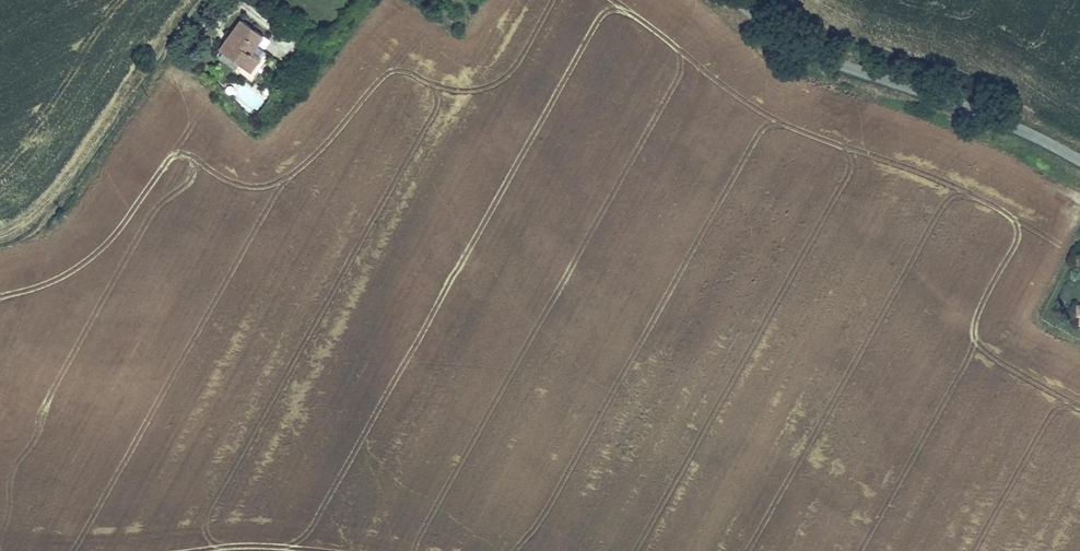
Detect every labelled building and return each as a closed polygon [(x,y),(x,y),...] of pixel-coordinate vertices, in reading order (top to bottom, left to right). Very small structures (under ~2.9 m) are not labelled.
[(271,55),(257,46),(264,36),(242,20),(230,38),(233,40),(230,45),(226,43),(217,56),(252,81),(253,81),(271,55)]
